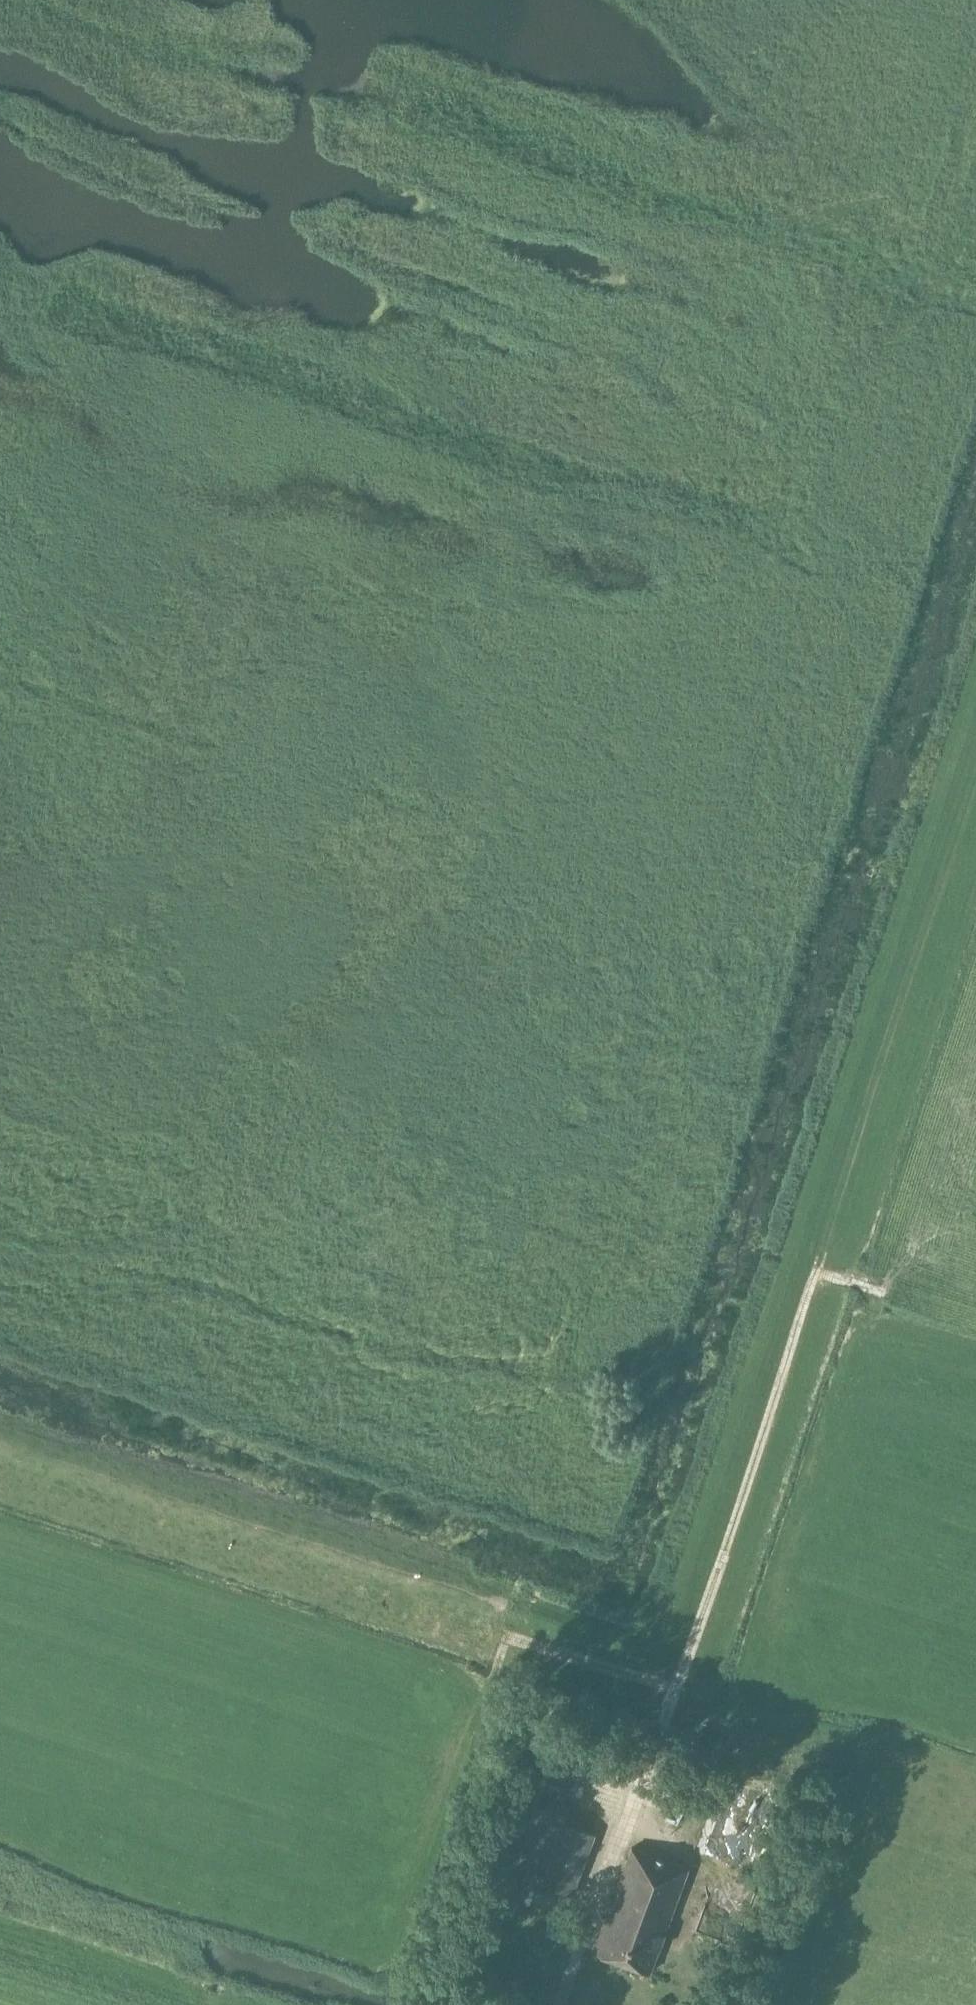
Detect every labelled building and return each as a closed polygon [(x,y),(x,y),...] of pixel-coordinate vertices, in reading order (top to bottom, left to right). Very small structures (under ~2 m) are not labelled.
[(568,1807),(547,1799),(544,1807),(529,1801),(504,1871),(571,1895),(593,1833),(563,1822),(568,1807)] [(592,1951),(648,1972),(686,1869),(630,1848),(592,1951)]
